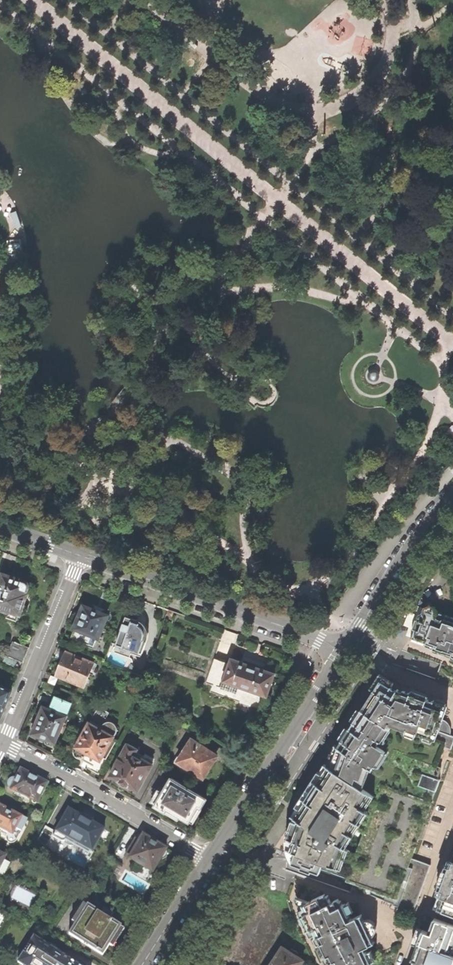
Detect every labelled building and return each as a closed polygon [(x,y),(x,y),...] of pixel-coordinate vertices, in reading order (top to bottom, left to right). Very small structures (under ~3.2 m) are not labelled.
[(19,246),(8,247),(9,255),(12,255),(12,258),(18,258),(17,254),(19,254),(19,246)] [(373,380),(375,381),(377,381),(379,380),(381,379),(383,377),(383,375),(383,373),(383,371),(381,370),(379,368),(377,368),(375,368),(373,369),(372,371),(371,372),(370,374),(371,377),(372,378),(373,380)] [(106,428),(94,438),(103,449),(116,438),(106,428)] [(21,614),(28,593),(27,592),(29,586),(29,584),(29,582),(28,581),(13,576),(3,572),(0,581),(0,607),(9,610),(7,616),(17,619),(19,614),(21,614)] [(28,593),(21,614),(23,614),(25,614),(26,613),(27,611),(28,610),(28,608),(33,595),(28,593)] [(74,630),(97,638),(107,615),(97,611),(84,606),(74,630)] [(428,609),(427,613),(426,614),(423,623),(425,624),(424,628),(422,632),(414,629),(411,639),(424,643),(430,645),(429,649),(432,650),(432,652),(444,656),(445,655),(450,657),(451,655),(452,656),(452,618),(428,609)] [(119,644),(123,646),(132,620),(137,622),(138,619),(133,617),(126,615),(116,644),(119,644)] [(123,646),(133,649),(142,652),(143,653),(147,640),(143,639),(144,637),(144,634),(144,632),(143,630),(142,627),(139,625),(137,623),(137,622),(132,620),(123,646)] [(97,638),(74,630),(72,636),(94,646),(97,638)] [(29,647),(15,641),(9,657),(23,662),(29,647)] [(133,649),(123,646),(119,644),(116,652),(130,657),(132,653),(133,649)] [(56,675),(84,687),(95,662),(66,650),(59,666),(56,675)] [(230,663),(223,681),(239,687),(267,696),(276,673),(258,667),(231,658),(230,663)] [(215,678),(223,681),(230,663),(221,660),(215,678)] [(239,687),(223,681),(221,688),(237,694),(239,687)] [(333,755),(327,764),(335,769),(339,768),(346,756),(345,751),(349,744),(348,742),(357,731),(358,732),(361,727),(359,726),(375,702),(376,699),(384,686),(380,682),(368,701),(347,733),(333,755)] [(1,716),(12,689),(0,685),(0,716),(1,716)] [(397,910),(401,912),(407,914),(409,910),(413,912),(431,863),(412,856),(431,802),(429,801),(433,791),(436,791),(440,779),(437,779),(440,769),(436,767),(444,747),(451,750),(452,743),(452,736),(439,731),(441,725),(447,708),(418,697),(398,689),(396,691),(391,687),(389,689),(384,686),(376,699),(375,702),(359,726),(361,727),(358,732),(357,731),(348,742),(349,744),(345,751),(346,756),(339,768),(335,769),(327,764),(304,799),(309,803),(299,820),(297,822),(291,839),(296,840),(292,850),(295,852),(293,860),(321,871),(321,868),(347,878),(346,880),(386,894),(384,900),(393,903),(393,905),(398,906),(397,910)] [(50,709),(66,715),(71,703),(55,696),(50,709)] [(55,742),(66,715),(50,709),(43,706),(41,711),(40,711),(38,717),(32,733),(45,738),(45,740),(45,742),(46,743),(47,744),(49,744),(51,744),(52,743),(53,742),(55,742)] [(102,725),(104,723),(103,722),(107,714),(105,713),(106,711),(101,708),(99,710),(98,709),(90,722),(101,728),(102,725)] [(106,722),(104,723),(102,725),(101,728),(115,735),(116,732),(116,730),(116,727),(115,725),(114,723),(112,722),(111,721),(108,721),(106,722)] [(101,760),(113,738),(115,735),(101,728),(90,722),(89,722),(75,747),(101,760)] [(118,741),(113,738),(101,760),(75,747),(74,749),(74,752),(74,754),(76,756),(85,762),(93,766),(91,769),(99,774),(108,758),(107,757),(118,741)] [(210,767),(215,758),(211,755),(213,751),(193,738),(178,760),(204,777),(210,767)] [(129,786),(138,791),(152,764),(135,754),(137,749),(127,743),(110,775),(118,780),(120,784),(121,785),(124,786),(126,786),(129,786)] [(18,792),(17,793),(27,798),(27,797),(37,802),(46,783),(21,769),(15,780),(14,780),(12,779),(10,780),(8,781),(8,783),(8,785),(9,787),(18,792)] [(168,808),(190,821),(199,806),(202,808),(204,804),(207,799),(195,791),(198,786),(189,780),(185,785),(172,778),(156,805),(166,811),(168,808)] [(294,816),(299,820),(309,803),(304,799),(299,808),(294,816)] [(7,834),(17,839),(27,819),(0,806),(0,828),(8,832),(7,834)] [(78,815),(68,809),(56,831),(45,825),(37,840),(59,853),(64,845),(89,859),(93,852),(92,851),(104,829),(95,824),(95,822),(93,821),(89,817),(85,815),(78,813),(78,815)] [(134,840),(125,855),(153,872),(160,860),(161,860),(163,859),(165,858),(166,856),(167,854),(167,852),(166,849),(167,848),(156,841),(143,834),(138,842),(134,840)] [(0,890),(4,882),(0,880),(9,863),(3,860),(4,857),(0,855),(0,890)] [(450,875),(447,873),(439,895),(442,896),(438,908),(452,914),(452,867),(450,875)] [(371,943),(366,934),(364,935),(360,926),(362,925),(357,915),(351,918),(348,913),(344,903),(342,904),(341,900),(339,901),(338,898),(331,901),(328,895),(325,896),(324,893),(302,903),(304,907),(298,909),(301,915),(302,916),(307,914),(313,926),(307,929),(307,930),(310,936),(316,933),(317,935),(317,936),(321,935),(324,941),(322,942),(322,943),(327,954),(330,953),(333,960),(329,961),(330,962),(331,964),(330,964),(372,964),(370,962),(371,962),(367,952),(364,946),(371,943)] [(348,901),(344,903),(348,913),(353,911),(348,901)] [(109,918),(113,911),(104,906),(100,912),(88,904),(87,905),(81,902),(76,911),(78,912),(72,921),(76,923),(69,933),(103,955),(112,941),(121,926),(109,918)] [(366,934),(371,943),(374,942),(368,928),(361,913),(357,915),(362,925),(360,926),(364,935),(366,934)] [(306,930),(307,930),(307,929),(313,926),(307,914),(302,916),(301,915),(300,916),(306,930)] [(452,962),(452,924),(434,917),(429,931),(422,929),(419,937),(423,938),(420,947),(416,945),(411,958),(413,959),(411,964),(452,964),(452,962)] [(317,945),(322,943),(322,942),(324,941),(321,935),(317,936),(317,935),(314,937),(317,945)] [(56,950),(34,936),(18,962),(23,964),(75,964),(63,957),(55,951),(56,950)] [(70,945),(62,939),(56,950),(55,951),(63,957),(70,945)] [(270,964),(299,964),(303,959),(296,955),(298,952),(291,948),(289,950),(282,946),(271,963),(270,964)] [(371,949),(367,952),(371,962),(376,960),(371,949)] [(326,964),(330,962),(329,961),(333,960),(330,953),(327,954),(323,956),(326,964)]
